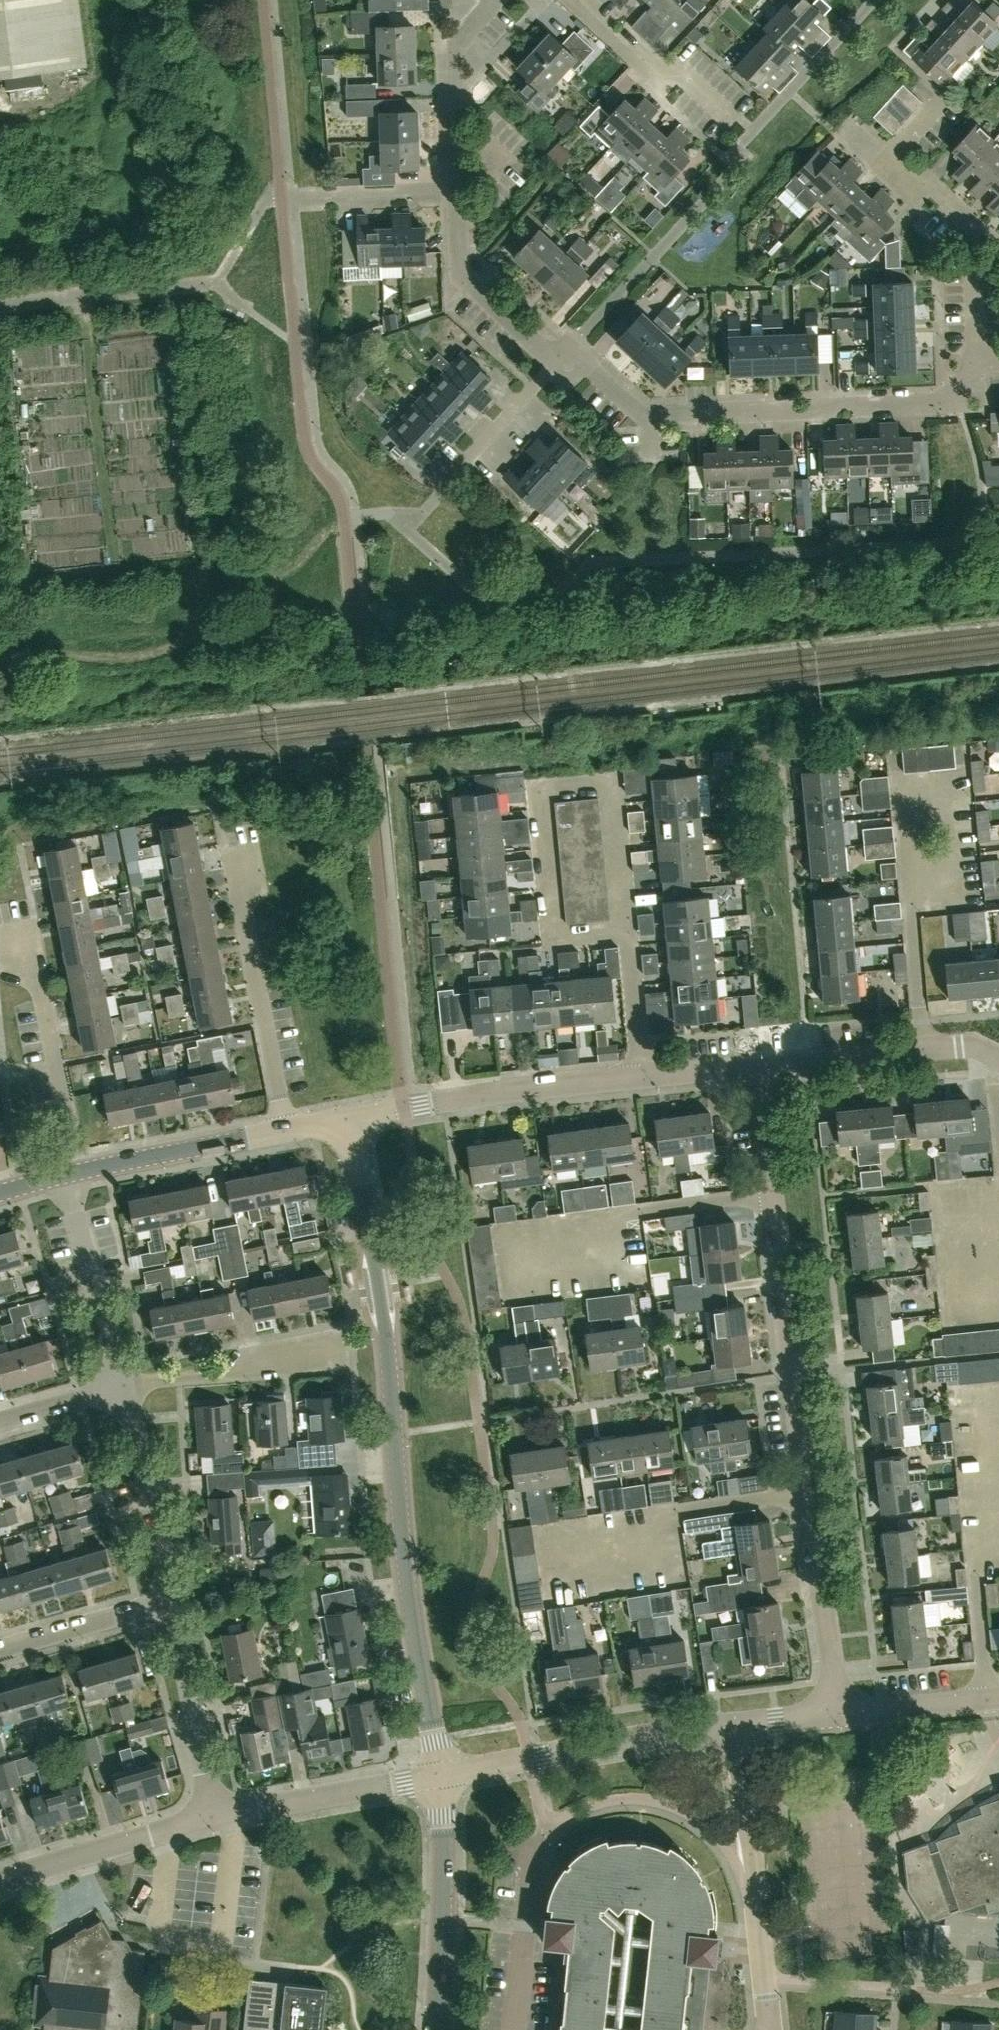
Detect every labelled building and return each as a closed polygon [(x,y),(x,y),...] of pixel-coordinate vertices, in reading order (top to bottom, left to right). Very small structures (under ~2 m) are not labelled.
[(89,64),(80,0),(0,0),(0,75),(89,64)] [(390,11),(415,10),(415,0),(378,0),(378,11),(390,11)] [(652,4),(632,26),(642,35),(674,0),(648,0),(652,4)] [(708,0),(674,0),(642,35),(653,45),(673,23),(681,30),(708,0)] [(808,0),(783,0),(782,1),(781,0),(776,0),(774,3),(781,9),(782,9),(822,47),(832,36),(817,22),(832,6),(825,0),(815,0),(812,4),(808,0)] [(998,23),(973,0),(961,13),(948,1),(941,8),(954,20),(957,18),(982,41),(998,23)] [(709,26),(718,16),(711,9),(701,20),(709,26)] [(822,47),(782,9),(781,9),(769,23),(768,24),(766,26),(765,27),(769,31),(770,31),(795,55),(797,54),(792,49),(798,43),(813,57),(822,47)] [(390,27),(390,11),(378,11),(352,12),(353,33),(379,33),(379,55),(416,54),(415,26),(390,27)] [(945,30),(932,18),(925,25),(939,38),(941,35),(966,58),(982,41),(957,18),(954,20),(945,30)] [(595,49),(575,31),(563,44),(551,33),(535,51),(561,75),(570,65),(575,70),(595,49)] [(795,55),(770,31),(769,31),(758,43),(751,37),(746,42),(789,82),(798,73),(787,63),(795,55)] [(904,49),(904,50),(918,62),(927,71),(942,84),(942,85),(945,88),(954,79),(950,75),(966,58),(941,35),(939,38),(930,47),(917,35),(904,49)] [(780,92),(789,82),(746,42),(743,46),(746,49),(734,63),(763,91),(770,83),(780,92)] [(538,111),(557,90),(552,85),(561,75),(535,51),(519,68),(530,79),(518,92),(538,111)] [(381,83),(417,82),(416,54),(379,55),(381,83)] [(347,101),(363,100),(377,100),(377,83),(347,84),(347,101)] [(914,111),(922,101),(904,84),(895,93),(914,111)] [(903,123),(914,111),(895,93),(884,106),(903,123)] [(617,141),(652,103),(646,98),(636,108),(626,99),(611,115),(600,105),(581,125),(592,136),(595,132),(611,147),(617,141)] [(382,114),(383,140),(418,139),(417,112),(393,113),(392,99),(354,100),(355,115),(382,114)] [(633,156),(658,129),(649,120),(658,109),(652,103),(617,141),(633,156)] [(893,133),(903,123),(884,106),(874,116),(893,133)] [(563,134),(577,119),(567,110),(553,125),(563,134)] [(681,123),(677,127),(682,132),(686,128),(681,123)] [(958,180),(995,140),(978,124),(953,150),(965,161),(953,174),(958,180)] [(648,170),(683,133),(682,132),(677,127),(668,137),(658,129),(633,156),(648,170)] [(665,206),(685,185),(675,175),(690,158),(680,149),(689,139),(683,133),(648,170),(649,171),(643,177),(658,191),(654,196),(665,206)] [(366,183),(396,182),(395,169),(420,168),(419,140),(383,141),(384,169),(366,169),(366,175),(366,179),(366,182),(366,183)] [(998,169),(998,144),(995,140),(958,180),(961,182),(974,169),(983,177),(970,190),(975,195),(998,169)] [(822,203),(857,165),(851,159),(841,170),(840,169),(840,166),(843,163),(835,156),(830,161),(816,176),(805,166),(786,186),(797,196),(810,208),(818,200),(822,203)] [(837,217),(863,190),(854,182),(864,171),(857,165),(822,203),(837,217)] [(975,195),(979,198),(991,185),(998,193),(998,169),(975,195)] [(365,183),(366,183),(366,182),(366,179),(366,175),(351,176),(352,184),(365,183)] [(587,190),(595,197),(604,188),(596,180),(587,190)] [(848,239),(854,233),(888,195),(882,189),(873,199),(863,190),(837,217),(833,221),(840,228),(838,231),(848,239)] [(998,203),(998,194),(988,207),(992,211),(998,203)] [(888,195),(854,233),(848,239),(851,242),(871,261),(886,244),(880,237),(895,220),(886,211),(895,201),(888,195)] [(554,229),(563,220),(555,213),(546,222),(554,229)] [(383,266),(404,266),(403,214),(394,215),(394,229),(381,229),(383,266)] [(412,228),(411,214),(403,214),(404,266),(427,265),(425,228),(412,228)] [(368,230),(368,215),(359,216),(359,230),(359,240),(344,240),(345,266),(360,266),(360,267),(383,266),(381,229),(368,230)] [(531,272),(557,244),(540,229),(515,256),(531,272)] [(548,286),(587,243),(581,237),(566,253),(557,244),(531,272),(548,286)] [(564,302),(589,274),(580,265),(594,250),(587,243),(548,286),(564,302)] [(886,267),(901,267),(901,257),(886,257),(886,267)] [(597,288),(614,269),(606,261),(588,280),(597,288)] [(823,287),(831,275),(819,268),(811,280),(823,287)] [(875,284),(876,306),(913,305),(912,282),(903,283),(902,270),(887,271),(887,283),(875,284)] [(855,295),(866,295),(866,284),(854,285),(855,295)] [(428,301),(406,309),(410,320),(432,313),(428,301)] [(877,328),(914,326),(913,305),(876,306),(877,328)] [(633,355),(673,312),(667,306),(659,315),(653,321),(643,312),(617,340),(633,355)] [(649,370),(675,342),(666,334),(672,327),(680,318),(673,312),(633,355),(649,370)] [(386,329),(394,327),(399,326),(397,313),(384,315),(386,329)] [(764,326),(774,326),(773,314),(764,315),(764,326)] [(774,326),(783,326),(782,314),(773,314),(774,326)] [(730,328),(740,327),(739,316),(729,316),(730,328)] [(856,329),(867,329),(867,319),(856,319),(856,329)] [(428,322),(412,328),(421,339),(431,330),(428,322)] [(807,334),(796,334),(797,372),(820,371),(818,334),(817,325),(807,325),(807,334)] [(878,349),(915,348),(914,326),(877,328),(878,349)] [(856,339),(868,338),(867,329),(856,329),(856,339)] [(692,357),(707,342),(699,334),(684,350),(675,342),(649,370),(666,385),(692,357)] [(775,373),(797,372),(796,334),(774,335),(775,373)] [(754,373),(775,373),(774,335),(752,336),(754,373)] [(731,374),(754,373),(752,336),(730,337),(731,374)] [(879,372),(916,371),(915,348),(878,349),(879,372)] [(492,377),(464,351),(452,364),(438,352),(435,355),(487,403),(492,397),(482,387),(492,377)] [(487,403),(435,355),(431,359),(444,372),(434,383),(462,408),(470,399),(480,409),(487,403)] [(351,365),(360,372),(367,363),(358,356),(351,365)] [(858,373),(869,373),(869,362),(857,362),(858,373)] [(715,379),(714,366),(705,366),(706,380),(715,379)] [(457,434),(463,429),(452,419),(462,408),(434,383),(419,399),(457,434)] [(457,434),(419,399),(405,415),(432,440),(440,431),(451,441),(457,434)] [(423,450),(432,440),(405,415),(389,431),(389,432),(380,442),(398,460),(408,449),(427,467),(434,460),(423,450)] [(870,475),(891,475),(889,423),(881,423),(882,438),(869,438),(870,475)] [(899,437),(898,423),(889,423),(891,475),(892,484),(930,483),(929,458),(913,458),(912,436),(899,437)] [(827,477),(849,476),(847,425),(838,425),(839,439),(825,440),(827,477)] [(856,439),(855,425),(847,425),(849,476),(870,475),(869,438),(856,439)] [(751,488),(772,488),(770,436),(761,436),(762,451),(749,451),(751,488)] [(779,450),(778,436),(770,436),(772,488),(794,487),(793,449),(779,450)] [(587,462),(560,437),(551,447),(540,437),(535,443),(572,479),(587,462)] [(736,452),(735,437),(727,438),(729,489),(751,488),(749,451),(736,452)] [(707,490),(729,489),(727,438),(718,438),(718,452),(705,453),(707,490)] [(557,494),(572,479),(535,443),(529,450),(540,460),(531,469),(557,494)] [(991,465),(991,477),(998,477),(998,465),(991,465)] [(557,494),(531,469),(522,479),(511,469),(505,476),(542,511),(557,494)] [(621,476),(620,476),(612,484),(622,493),(630,484),(622,477),(621,476)] [(810,510),(809,477),(796,478),(797,510),(810,510)] [(870,523),(869,508),(854,508),(855,523),(870,523)] [(810,510),(797,510),(798,525),(811,525),(810,510)] [(873,523),(880,522),(879,510),(872,511),(872,523),(873,523)] [(704,518),(691,519),(692,537),(705,537),(704,518)] [(734,524),(734,536),(749,535),(749,523),(734,524)] [(759,524),(760,535),(772,535),(771,524),(759,524)] [(988,739),(989,748),(998,748),(998,738),(988,739)] [(942,769),(955,767),(953,743),(940,745),(942,769)] [(929,770),(942,769),(940,745),(927,746),(929,770)] [(916,771),(929,770),(927,746),(914,747),(916,771)] [(903,772),(916,771),(914,747),(901,749),(903,772)] [(834,762),(834,755),(802,758),(803,771),(802,771),(804,798),(840,795),(838,768),(837,762),(834,762)] [(972,775),(984,774),(983,759),(970,760),(972,775)] [(974,791),(986,789),(984,774),(972,775),(974,791)] [(654,799),(697,796),(695,775),(652,779),(641,780),(625,782),(624,782),(625,793),(626,793),(642,791),(653,790),(654,799)] [(861,793),(890,790),(888,775),(863,777),(860,781),(861,793)] [(863,809),(891,806),(890,790),(861,793),(863,809)] [(499,812),(497,792),(497,791),(454,795),(456,816),(499,812)] [(654,799),(656,819),(699,814),(699,815),(711,814),(709,794),(697,796),(654,799)] [(807,823),(843,820),(840,795),(804,798),(807,823)] [(578,812),(599,809),(598,798),(577,799),(578,812)] [(556,814),(578,812),(577,799),(555,801),(556,814)] [(579,823),(600,821),(599,809),(578,812),(579,823)] [(977,826),(990,824),(988,809),(976,810),(977,826)] [(629,822),(645,820),(644,810),(628,811),(629,822)] [(456,816),(458,836),(501,832),(513,831),(512,821),(500,822),(499,812),(456,816)] [(557,825),(579,823),(578,812),(556,814),(557,825)] [(658,839),(701,835),(699,815),(699,814),(656,819),(658,839)] [(513,831),(529,829),(528,819),(512,821),(513,831)] [(630,832),(645,830),(645,820),(629,822),(630,832)] [(809,848),(845,845),(843,820),(807,823),(809,848)] [(166,853),(198,846),(193,821),(161,827),(166,853)] [(580,835),(601,833),(600,821),(579,823),(580,835)] [(558,837),(580,835),(579,823),(557,825),(558,837)] [(979,841),(988,840),(991,840),(990,824),(977,826),(979,841)] [(864,843),(894,840),(893,825),(863,828),(864,843)] [(514,841),(530,839),(529,829),(513,831),(514,841)] [(458,836),(460,856),(503,852),(502,842),(514,841),(513,831),(501,832),(458,836)] [(581,848),(602,846),(601,833),(580,835),(581,848)] [(559,850),(581,848),(580,835),(558,837),(559,850)] [(649,860),(660,859),(703,855),(701,835),(658,839),(659,848),(632,851),(633,862),(649,860)] [(865,858),(896,855),(894,840),(864,843),(865,858)] [(51,875),(83,869),(78,843),(46,850),(51,875)] [(139,859),(155,856),(153,845),(137,848),(139,859)] [(832,873),(848,872),(845,845),(809,848),(811,875),(821,874),(826,874),(832,873)] [(171,877),(203,871),(198,846),(166,853),(171,877)] [(582,860),(603,858),(602,846),(581,848),(582,860)] [(560,862),(582,860),(581,848),(559,850),(560,862)] [(503,861),(503,852),(460,856),(462,876),(504,871),(516,870),(532,869),(531,859),(503,861)] [(94,867),(110,864),(108,854),(92,857),(94,867)] [(691,887),(690,877),(705,875),(703,855),(660,859),(662,880),(663,880),(664,890),(691,887)] [(141,869),(157,866),(155,856),(139,859),(141,869)] [(584,872),(604,870),(603,858),(582,860),(584,872)] [(982,876),(994,875),(993,859),(980,860),(982,876)] [(561,874),(584,872),(582,860),(560,862),(561,874)] [(634,871),(650,870),(649,860),(633,862),(634,871)] [(96,878),(112,875),(110,864),(94,867),(96,878)] [(56,900),(87,893),(83,869),(51,875),(56,900)] [(517,881),(533,879),(532,869),(516,870),(517,881)] [(585,884),(605,882),(604,870),(584,872),(585,884)] [(175,902),(208,896),(203,871),(171,877),(175,902)] [(464,895),(506,891),(504,871),(462,876),(464,895)] [(562,886),(585,884),(584,872),(561,874),(562,886)] [(826,874),(821,874),(822,881),(833,880),(832,873),(826,874)] [(736,884),(744,883),(744,882),(743,874),(735,875),(736,884)] [(984,891),(996,890),(994,875),(982,876),(984,891)] [(586,896),(606,894),(605,882),(585,884),(586,896)] [(564,898),(586,896),(585,884),(562,886),(564,898)] [(845,894),(844,886),(820,888),(821,897),(814,897),(816,924),(852,921),(850,894),(845,894)] [(692,899),(691,887),(664,890),(665,901),(664,901),(666,922),(709,917),(707,897),(692,899)] [(133,911),(128,890),(120,892),(123,905),(118,906),(117,903),(101,906),(103,916),(120,913),(120,914),(124,913),(133,911)] [(506,891),(464,895),(466,915),(508,912),(508,911),(506,891)] [(61,924),(92,918),(87,893),(56,900),(61,924)] [(587,909),(608,907),(606,894),(586,896),(587,909)] [(149,908),(165,905),(163,895),(147,898),(149,908)] [(146,896),(134,898),(136,907),(137,910),(137,911),(149,908),(147,898),(146,896)] [(180,926),(212,920),(208,896),(175,902),(180,926)] [(565,911),(587,909),(586,896),(564,898),(565,911)] [(521,911),(537,910),(536,899),(520,900),(521,911)] [(876,919),(890,918),(902,917),(900,901),(874,904),(876,919)] [(151,919),(167,915),(165,905),(149,908),(151,919)] [(588,921),(609,919),(608,907),(587,909),(588,921)] [(566,923),(588,921),(587,909),(565,911),(566,923)] [(983,909),(968,911),(970,939),(971,939),(970,935),(974,935),(973,922),(985,922),(983,909)] [(468,935),(510,931),(509,922),(538,919),(537,910),(521,911),(508,912),(466,915),(468,935)] [(955,940),(970,939),(968,911),(952,912),(955,940)] [(639,924),(655,923),(654,912),(638,914),(639,924)] [(106,927),(122,924),(122,923),(120,915),(120,914),(120,913),(103,916),(106,927)] [(132,913),(120,915),(122,923),(133,920),(132,913)] [(668,941),(711,937),(709,917),(666,922),(668,941)] [(891,934),(904,933),(902,917),(890,918),(891,934)] [(65,949),(97,943),(92,918),(61,924),(65,949)] [(185,951),(217,945),(212,920),(180,926),(185,951)] [(441,932),(440,921),(431,922),(432,933),(441,932)] [(819,950),(854,946),(855,946),(852,921),(816,924),(818,950),(819,950)] [(640,934),(656,933),(655,923),(639,924),(640,934)] [(669,961),(713,956),(711,937),(668,941),(669,961)] [(70,973),(102,967),(97,943),(65,949),(70,973)] [(158,957),(174,954),(172,944),(157,947),(158,957)] [(190,975),(222,969),(217,945),(185,951),(190,975)] [(595,1019),(615,1017),(611,975),(621,975),(618,946),(608,947),(609,962),(599,963),(600,976),(591,977),(595,1019)] [(857,971),(854,946),(819,950),(821,974),(821,975),(857,972),(857,971)] [(570,967),(580,966),(578,950),(568,951),(570,967)] [(568,951),(558,952),(559,968),(560,974),(570,973),(570,967),(568,951)] [(895,968),(907,967),(905,951),(893,952),(895,968)] [(111,955),(113,966),(129,963),(129,962),(127,952),(111,955)] [(643,964),(659,962),(658,952),(641,953),(643,964)] [(153,969),(160,967),(176,965),(174,954),(158,957),(158,958),(151,959),(153,969)] [(540,970),(538,954),(528,955),(530,971),(531,983),(535,1025),(555,1023),(551,981),(551,978),(543,979),(542,970),(540,970)] [(519,972),(530,971),(528,955),(518,956),(519,972)] [(671,981),(715,977),(713,956),(669,961),(671,981)] [(490,974),(500,973),(498,957),(489,958),(490,974)] [(998,994),(998,976),(997,957),(972,960),(976,996),(998,994)] [(495,1029),(491,986),(490,974),(489,958),(479,959),(478,959),(479,974),(469,975),(470,988),(470,991),(452,993),(454,1005),(456,1027),(459,1026),(474,1025),(474,1031),(495,1029)] [(949,998),(976,996),(972,960),(945,962),(949,998)] [(644,974),(660,972),(659,962),(643,964),(644,974)] [(115,976),(131,973),(129,963),(113,966),(115,976)] [(75,998),(107,992),(102,967),(70,973),(75,998)] [(896,983),(909,982),(907,967),(895,968),(896,983)] [(195,999),(227,993),(222,969),(190,975),(195,999)] [(823,1001),(860,998),(857,972),(821,975),(823,1001)] [(575,1021),(595,1019),(591,977),(571,979),(575,1021)] [(647,1003),(717,996),(715,977),(671,981),(673,991),(646,994),(647,1003)] [(571,979),(561,980),(551,981),(555,1023),(575,1021),(571,979)] [(515,1027),(535,1025),(531,983),(511,984),(515,1027)] [(495,1029),(515,1027),(511,984),(491,986),(495,1029)] [(80,1022),(112,1016),(107,992),(75,998),(80,1022)] [(168,1006),(184,1003),(182,993),(166,996),(168,1006)] [(199,1024),(232,1018),(227,993),(195,999),(199,1024)] [(719,1017),(717,996),(647,1003),(650,1033),(667,1031),(666,1023),(676,1022),(676,1021),(719,1017)] [(123,1015),(139,1012),(137,1001),(121,1004),(123,1015)] [(170,1017),(186,1014),(184,1003),(168,1006),(170,1017)] [(758,1025),(756,1009),(745,1010),(747,1027),(758,1025)] [(141,1022),(140,1015),(139,1012),(123,1015),(125,1025),(141,1022)] [(85,1047),(116,1041),(112,1016),(80,1022),(85,1047)] [(225,1046),(222,1033),(196,1038),(198,1044),(211,1104),(235,1099),(229,1067),(217,1069),(213,1048),(225,1046)] [(186,1108),(211,1104),(198,1044),(187,1046),(191,1062),(189,1063),(191,1074),(180,1076),(186,1108)] [(166,1068),(178,1066),(174,1050),(173,1050),(164,1052),(163,1052),(166,1068)] [(128,1075),(138,1073),(135,1056),(125,1058),(128,1075)] [(118,1077),(128,1075),(125,1058),(114,1061),(118,1077)] [(161,1113),(186,1108),(180,1076),(155,1081),(161,1113)] [(136,1118),(161,1113),(155,1081),(130,1086),(136,1118)] [(111,1123),(136,1118),(130,1086),(105,1091),(111,1123)] [(944,1133),(946,1151),(958,1150),(962,1149),(962,1144),(973,1143),(972,1130),(969,1097),(941,1100),(944,1133)] [(918,1135),(944,1133),(941,1100),(915,1102),(918,1135)] [(870,1163),(881,1162),(879,1139),(894,1138),(891,1105),(864,1107),(870,1163)] [(870,1163),(864,1107),(837,1110),(840,1142),(856,1141),(859,1164),(870,1163)] [(688,1149),(714,1145),(710,1111),(683,1114),(688,1149)] [(691,1170),(688,1149),(683,1114),(656,1118),(661,1153),(673,1151),(676,1172),(691,1170)] [(607,1160),(634,1156),(629,1122),(602,1126),(607,1160)] [(581,1164),(607,1160),(602,1126),(576,1129),(581,1164)] [(554,1167),(581,1164),(576,1129),(549,1133),(554,1167)] [(501,1175),(527,1171),(522,1137),(496,1140),(501,1175)] [(473,1178),(501,1175),(496,1140),(468,1144),(473,1178)] [(936,1179),(949,1178),(946,1151),(934,1152),(936,1179)] [(300,1221),(296,1197),(310,1194),(304,1165),(278,1170),(284,1199),(291,1236),(317,1231),(314,1219),(300,1221)] [(872,1185),(882,1184),(880,1169),(870,1170),(872,1185)] [(261,1220),(262,1219),(259,1204),(284,1199),(278,1170),(253,1175),(261,1220)] [(862,1186),(872,1185),(870,1170),(860,1171),(862,1186)] [(261,1220),(253,1175),(227,1179),(233,1209),(248,1206),(251,1222),(261,1220)] [(702,1176),(691,1177),(693,1195),(704,1194),(702,1176)] [(693,1195),(691,1177),(681,1178),(683,1197),(693,1195)] [(612,1203),(635,1201),(632,1178),(610,1181),(612,1203)] [(587,1207),(609,1204),(606,1182),(584,1185),(587,1207)] [(187,1218),(213,1213),(207,1184),(181,1189),(187,1218)] [(565,1210),(587,1207),(584,1185),(562,1188),(565,1210)] [(162,1223),(187,1218),(181,1189),(156,1194),(162,1223)] [(920,1209),(930,1208),(929,1190),(919,1191),(920,1209)] [(162,1223),(156,1194),(130,1199),(136,1228),(151,1225),(153,1239),(150,1240),(152,1251),(141,1253),(144,1265),(170,1260),(162,1223)] [(533,1217),(546,1215),(544,1200),(537,1201),(532,1208),(533,1217)] [(507,1219),(517,1217),(515,1201),(504,1202),(507,1219)] [(496,1220),(507,1219),(504,1202),(494,1204),(496,1220)] [(850,1239),(881,1235),(878,1209),(847,1213),(850,1239)] [(667,1230),(696,1226),(694,1212),(665,1216),(667,1230)] [(704,1251),(738,1247),(735,1221),(700,1225),(704,1251)] [(469,1239),(492,1236),(490,1222),(467,1225),(469,1239)] [(231,1251),(243,1248),(238,1223),(226,1225),(231,1251)] [(218,1253),(231,1251),(226,1225),(213,1227),(218,1253)] [(264,1229),(267,1244),(278,1241),(275,1227),(264,1229)] [(10,1265),(24,1261),(16,1230),(0,1235),(0,1268),(10,1265)] [(923,1247),(943,1245),(942,1230),(921,1232),(923,1247)] [(853,1265),(884,1261),(881,1235),(850,1239),(853,1265)] [(295,1254),(321,1249),(319,1236),(293,1241),(295,1254)] [(471,1253),(494,1250),(492,1236),(469,1239),(471,1253)] [(278,1241),(267,1244),(270,1259),(281,1257),(278,1241)] [(184,1260),(195,1257),(192,1243),(181,1245),(184,1260)] [(707,1278),(741,1274),(738,1247),(704,1251),(707,1278)] [(236,1276),(248,1274),(243,1248),(231,1251),(236,1276)] [(473,1266),(496,1263),(494,1250),(471,1253),(473,1266)] [(223,1278),(236,1276),(231,1251),(218,1253),(223,1278)] [(927,1272),(937,1271),(935,1254),(925,1255),(927,1272)] [(187,1275),(198,1273),(195,1257),(184,1260),(187,1275)] [(475,1280),(498,1277),(496,1263),(473,1266),(475,1280)] [(172,1278),(170,1266),(144,1271),(147,1283),(161,1281),(172,1279),(172,1278)] [(254,1317),(279,1313),(273,1282),(274,1282),(272,1270),(264,1272),(267,1283),(248,1287),(254,1317)] [(928,1290),(938,1289),(937,1271),(927,1272),(928,1290)] [(306,1307),(332,1302),(326,1272),(300,1277),(306,1307)] [(1,1279),(6,1294),(17,1291),(16,1287),(13,1276),(1,1279)] [(279,1313),(306,1307),(300,1277),(274,1282),(273,1282),(279,1313)] [(476,1293),(499,1290),(498,1277),(475,1280),(476,1293)] [(675,1297),(704,1294),(703,1281),(673,1285),(675,1297)] [(213,1294),(211,1286),(200,1289),(201,1297),(202,1296),(208,1326),(234,1321),(228,1291),(213,1294)] [(177,1302),(174,1287),(162,1289),(165,1304),(151,1307),(157,1336),(183,1331),(177,1301),(177,1302)] [(478,1308),(501,1305),(499,1290),(476,1293),(478,1308)] [(628,1326),(626,1314),(633,1313),(631,1291),(609,1294),(612,1316),(611,1316),(613,1328),(614,1328),(618,1363),(645,1359),(641,1324),(628,1326)] [(859,1320),(890,1317),(887,1291),(886,1291),(872,1293),(868,1293),(867,1293),(857,1294),(859,1320)] [(590,1319),(611,1316),(612,1316),(609,1294),(587,1296),(590,1319)] [(676,1310),(706,1306),(704,1294),(675,1297),(676,1310)] [(183,1331),(208,1326),(202,1296),(201,1297),(177,1301),(183,1331)] [(28,1332),(23,1316),(33,1313),(29,1301),(8,1307),(13,1321),(18,1336),(30,1378),(56,1370),(46,1339),(33,1343),(30,1331),(28,1332)] [(515,1321),(525,1320),(523,1304),(513,1305),(515,1321)] [(714,1336),(748,1331),(745,1305),(710,1309),(712,1323),(707,1324),(708,1336),(714,1336)] [(862,1346),(893,1343),(890,1317),(859,1320),(862,1346)] [(538,1318),(536,1318),(525,1320),(528,1340),(533,1375),(559,1371),(557,1354),(555,1336),(541,1338),(538,1318)] [(13,1321),(2,1325),(6,1340),(10,1339),(18,1336),(13,1321)] [(591,1366),(618,1363),(614,1328),(613,1328),(587,1332),(591,1366)] [(998,1349),(998,1328),(989,1329),(991,1350),(998,1349)] [(979,1351),(991,1350),(989,1329),(977,1330),(979,1351)] [(968,1352),(979,1351),(977,1330),(966,1331),(968,1352)] [(717,1363),(751,1359),(748,1331),(714,1336),(717,1363)] [(956,1353),(968,1352),(966,1331),(954,1332),(956,1353)] [(944,1354),(956,1353),(954,1332),(942,1333),(943,1337),(944,1354)] [(934,1355),(944,1354),(943,1337),(933,1338),(934,1355)] [(507,1379),(533,1375),(528,1340),(502,1344),(507,1379)] [(21,1347),(13,1349),(0,1353),(0,1373),(4,1386),(30,1378),(21,1347)] [(983,1380),(995,1379),(993,1357),(981,1358),(983,1380)] [(971,1381),(983,1380),(981,1358),(969,1359),(971,1381)] [(663,1360),(665,1376),(677,1374),(675,1359),(663,1360)] [(959,1382),(971,1381),(969,1359),(957,1360),(959,1382)] [(947,1383),(959,1382),(957,1360),(945,1361),(945,1362),(947,1381),(947,1383)] [(937,1382),(947,1381),(945,1362),(936,1363),(937,1382)] [(898,1397),(895,1367),(879,1369),(881,1383),(866,1385),(869,1411),(911,1406),(910,1396),(898,1397)] [(667,1389),(679,1387),(715,1381),(713,1368),(677,1374),(665,1376),(667,1389)] [(298,1439),(299,1445),(301,1466),(307,1466),(307,1464),(314,1464),(313,1452),(334,1450),(333,1437),(343,1437),(340,1394),(338,1394),(338,1389),(322,1390),(322,1396),(309,1397),(312,1438),(298,1439)] [(258,1444),(287,1442),(284,1394),(268,1396),(268,1400),(255,1401),(258,1444)] [(932,1397),(933,1407),(957,1405),(956,1395),(932,1397)] [(233,1450),(229,1403),(198,1405),(201,1453),(215,1452),(215,1472),(244,1470),(243,1450),(233,1450)] [(904,1444),(901,1423),(924,1420),(922,1405),(911,1406),(869,1411),(872,1437),(884,1436),(885,1446),(904,1444)] [(726,1470),(738,1468),(735,1454),(751,1452),(746,1417),(719,1421),(726,1470)] [(726,1470),(719,1421),(692,1425),(698,1460),(709,1458),(712,1472),(726,1470)] [(929,1422),(911,1423),(912,1446),(930,1445),(929,1422)] [(943,1440),(953,1439),(951,1422),(941,1423),(943,1440)] [(646,1467),(673,1463),(668,1429),(641,1433),(646,1467)] [(620,1471),(646,1467),(641,1433),(615,1437),(620,1471)] [(593,1475),(620,1471),(615,1437),(588,1441),(593,1475)] [(945,1458),(955,1457),(953,1439),(943,1440),(945,1458)] [(57,1479),(85,1470),(77,1440),(48,1448),(57,1479)] [(548,1519),(558,1518),(556,1502),(553,1481),(570,1479),(564,1444),(538,1448),(548,1519)] [(262,1469),(301,1466),(299,1445),(285,1447),(286,1454),(274,1456),(274,1461),(262,1462),(262,1469)] [(29,1487),(57,1479),(48,1448),(20,1456),(29,1487)] [(548,1519),(538,1448),(511,1452),(516,1487),(528,1485),(530,1503),(535,1506),(538,1521),(548,1519)] [(569,1455),(571,1468),(581,1467),(579,1454),(569,1455)] [(907,1468),(905,1454),(875,1457),(878,1483),(908,1479),(908,1480),(926,1478),(925,1466),(907,1468)] [(29,1487),(20,1456),(0,1462),(0,1490),(1,1494),(29,1487)] [(246,1496),(264,1495),(263,1487),(309,1483),(307,1466),(301,1466),(262,1469),(244,1470),(245,1482),(246,1496)] [(208,1485),(245,1482),(244,1470),(215,1472),(215,1473),(208,1473),(208,1485)] [(317,1533),(339,1531),(339,1529),(351,1528),(347,1472),(312,1475),(317,1533)] [(730,1493),(740,1492),(738,1476),(728,1478),(730,1493)] [(652,1503),(674,1500),(671,1478),(649,1481),(652,1503)] [(719,1495),(730,1493),(728,1478),(717,1479),(719,1495)] [(881,1509),(911,1506),(908,1480),(908,1479),(878,1483),(881,1509)] [(625,1507),(647,1504),(644,1482),(622,1485),(625,1507)] [(604,1511),(625,1507),(622,1485),(600,1488),(604,1511)] [(72,1497),(70,1489),(60,1492),(66,1515),(96,1506),(92,1491),(72,1497)] [(1,1495),(1,1494),(0,1490),(0,1526),(10,1523),(5,1508),(4,1508),(1,1495)] [(54,1511),(64,1508),(60,1492),(49,1495),(54,1511)] [(950,1511),(960,1510),(958,1495),(949,1495),(950,1511)] [(243,1551),(239,1496),(211,1498),(214,1541),(228,1540),(229,1552),(243,1551)] [(585,1513),(583,1500),(562,1503),(564,1516),(585,1513)] [(10,1523),(19,1521),(15,1505),(5,1508),(10,1523)] [(952,1531),(962,1530),(960,1510),(950,1511),(952,1531)] [(75,1542),(84,1538),(81,1528),(100,1522),(97,1511),(68,1519),(75,1542)] [(735,1551),(773,1546),(770,1519),(757,1521),(750,1522),(735,1524),(733,1511),(685,1519),(687,1532),(721,1527),(723,1539),(702,1542),(705,1557),(735,1552),(735,1551)] [(511,1540),(534,1537),(532,1523),(509,1526),(511,1540)] [(64,1545),(75,1542),(70,1526),(60,1529),(59,1529),(64,1545)] [(886,1556),(917,1552),(914,1527),(883,1530),(886,1556)] [(513,1554),(536,1551),(534,1537),(511,1540),(513,1554)] [(20,1557),(29,1555),(25,1539),(15,1542),(20,1557)] [(19,1558),(20,1557),(15,1542),(4,1545),(12,1574),(0,1577),(0,1597),(3,1608),(32,1600),(23,1570),(22,1571),(19,1558)] [(87,1584),(115,1576),(106,1546),(78,1554),(87,1584)] [(735,1552),(737,1565),(738,1572),(728,1574),(729,1581),(737,1580),(737,1581),(741,1581),(741,1578),(745,1577),(777,1572),(773,1546),(735,1551),(735,1552)] [(515,1568),(538,1564),(536,1551),(513,1554),(515,1568)] [(889,1582),(920,1578),(917,1552),(886,1556),(889,1582)] [(59,1592),(87,1584),(78,1554),(51,1563),(59,1592)] [(32,1600),(59,1592),(51,1563),(23,1570),(32,1600)] [(291,1564),(281,1566),(284,1581),(294,1579),(291,1564)] [(517,1582),(540,1578),(538,1564),(515,1568),(517,1582)] [(956,1569),(957,1584),(967,1583),(966,1567),(956,1568),(956,1569)] [(260,1570),(261,1587),(279,1585),(278,1568),(260,1570)] [(519,1595),(542,1592),(540,1578),(517,1582),(519,1595)] [(708,1597),(739,1592),(737,1580),(706,1585),(708,1597)] [(998,1605),(998,1600),(997,1582),(985,1583),(988,1607),(998,1605)] [(949,1600),(948,1587),(925,1589),(926,1602),(949,1600)] [(353,1608),(349,1589),(323,1594),(338,1665),(369,1658),(359,1607),(353,1608)] [(653,1614),(675,1611),(671,1589),(650,1592),(653,1614)] [(521,1610),(544,1606),(542,1592),(519,1595),(521,1610)] [(658,1642),(653,1614),(650,1592),(628,1595),(631,1617),(639,1616),(643,1644),(631,1646),(631,1648),(626,1649),(623,1652),(624,1662),(628,1664),(633,1664),(636,1682),(663,1678),(657,1642),(658,1642)] [(710,1610),(740,1605),(739,1592),(708,1597),(708,1599),(710,1610)] [(695,1612),(710,1610),(708,1599),(693,1601),(695,1612)] [(895,1629),(925,1626),(922,1599),(891,1602),(895,1629)] [(566,1620),(577,1618),(575,1602),(564,1604),(566,1620)] [(745,1606),(747,1621),(729,1623),(731,1636),(782,1629),(779,1602),(745,1606)] [(934,1625),(947,1624),(944,1602),(932,1604),(934,1625)] [(550,1694),(577,1690),(571,1655),(572,1655),(566,1620),(564,1604),(553,1606),(558,1637),(553,1638),(556,1657),(545,1659),(550,1694)] [(898,1655),(928,1651),(925,1626),(895,1629),(898,1655)] [(232,1679),(261,1673),(252,1628),(223,1633),(232,1679)] [(743,1662),(753,1660),(766,1659),(767,1664),(783,1662),(782,1656),(786,1656),(782,1629),(731,1636),(731,1637),(739,1636),(743,1662)] [(663,1678),(689,1674),(684,1638),(658,1642),(657,1642),(663,1678)] [(704,1671),(718,1669),(713,1639),(700,1641),(704,1671)] [(965,1658),(975,1657),(973,1639),(963,1640),(965,1658)] [(577,1690),(603,1687),(598,1651),(572,1655),(571,1655),(577,1690)] [(117,1689),(145,1681),(137,1652),(108,1660),(117,1689)] [(89,1697),(117,1689),(108,1660),(80,1668),(89,1697)] [(279,1663),(282,1678),(289,1677),(292,1691),(303,1689),(297,1660),(279,1663)] [(62,1724),(57,1706),(71,1702),(62,1673),(34,1681),(42,1710),(43,1710),(47,1725),(51,1739),(60,1737),(57,1726),(62,1724)] [(280,1679),(275,1680),(278,1693),(284,1722),(298,1719),(300,1727),(305,1757),(306,1757),(306,1753),(313,1752),(314,1757),(316,1759),(331,1756),(333,1754),(333,1752),(331,1743),(326,1714),(314,1716),(309,1687),(303,1689),(292,1691),(289,1677),(282,1678),(280,1679)] [(334,1700),(358,1695),(355,1678),(331,1683),(334,1700)] [(251,1699),(258,1729),(243,1732),(250,1768),(276,1762),(269,1728),(284,1725),(283,1722),(278,1693),(275,1680),(250,1685),(253,1698),(251,1699)] [(15,1718),(42,1710),(34,1681),(6,1689),(15,1718)] [(15,1718),(6,1689),(0,1691),(0,1722),(15,1718)] [(348,1703),(354,1736),(355,1743),(356,1747),(384,1741),(379,1717),(383,1717),(379,1697),(348,1703)] [(125,1719),(135,1716),(130,1700),(121,1703),(125,1719)] [(115,1722),(125,1719),(121,1703),(110,1706),(115,1722)] [(130,1738),(154,1731),(150,1719),(126,1726),(130,1738)] [(41,1742),(51,1739),(47,1725),(37,1727),(41,1742)] [(93,1762),(104,1759),(97,1735),(86,1737),(93,1762)] [(80,1766),(90,1763),(93,1762),(86,1737),(73,1741),(80,1766)] [(338,1741),(331,1743),(333,1752),(339,1751),(338,1741)] [(121,1802),(146,1795),(133,1750),(132,1746),(121,1749),(126,1770),(113,1773),(121,1802)] [(163,1760),(150,1763),(147,1751),(141,1748),(133,1750),(146,1795),(170,1788),(163,1760)] [(11,1786),(22,1782),(15,1758),(5,1762),(11,1786)] [(11,1786),(5,1762),(0,1763),(0,1789),(11,1786)] [(39,1825),(64,1818),(56,1789),(57,1789),(50,1764),(39,1767),(45,1792),(31,1796),(39,1825)] [(64,1818),(89,1811),(81,1782),(57,1789),(56,1789),(64,1818)] [(979,1804),(982,1811),(957,1820),(960,1831),(935,1839),(939,1848),(930,1851),(927,1842),(904,1850),(908,1888),(928,1920),(951,1912),(950,1910),(959,1907),(959,1909),(984,1900),(988,1911),(998,1907),(998,1797),(979,1804)] [(12,1840),(7,1825),(5,1825),(0,1810),(0,1844),(12,1840)] [(666,1853),(669,1850),(666,1848),(659,1845),(652,1843),(649,1842),(642,1840),(639,1840),(632,1839),(625,1840),(621,1840),(614,1841),(611,1842),(607,1843),(609,1847),(601,1856),(581,1851),(578,1853),(575,1856),(573,1858),(569,1862),(566,1866),(563,1869),(561,1872),(560,1875),(559,1876),(562,1882),(560,1885),(559,1888),(557,1892),(556,1895),(555,1899),(555,1903),(554,1906),(553,1910),(553,1916),(548,1915),(545,1941),(571,1944),(562,2029),(683,2029),(690,1957),(714,1960),(717,1934),(706,1933),(707,1920),(703,1920),(697,1909),(708,1892),(707,1889),(706,1885),(704,1882),(703,1879),(701,1876),(699,1873),(697,1870),(695,1867),(693,1864),(672,1864),(666,1853)] [(146,1950),(129,1948),(125,1942),(114,1940),(101,1918),(53,1945),(50,1976),(41,1981),(36,1980),(32,2014),(38,2014),(44,2021),(43,2028),(58,2029),(136,2029),(146,1950)] [(918,1954),(920,1929),(903,1928),(907,1953),(918,1954)] [(251,1998),(244,1998),(244,1999),(251,2000),(247,2029),(322,2029),(326,1988),(285,1983),(285,1989),(263,1986),(263,1985),(262,1985),(262,1986),(252,1985),(251,1998)] [(226,2009),(198,2006),(196,2020),(178,2018),(176,2029),(223,2029),(226,2009)] [(874,2015),(836,2012),(835,2029),(873,2029),(874,2015)] [(991,2025),(953,2021),(953,2029),(990,2029),(991,2025)]
